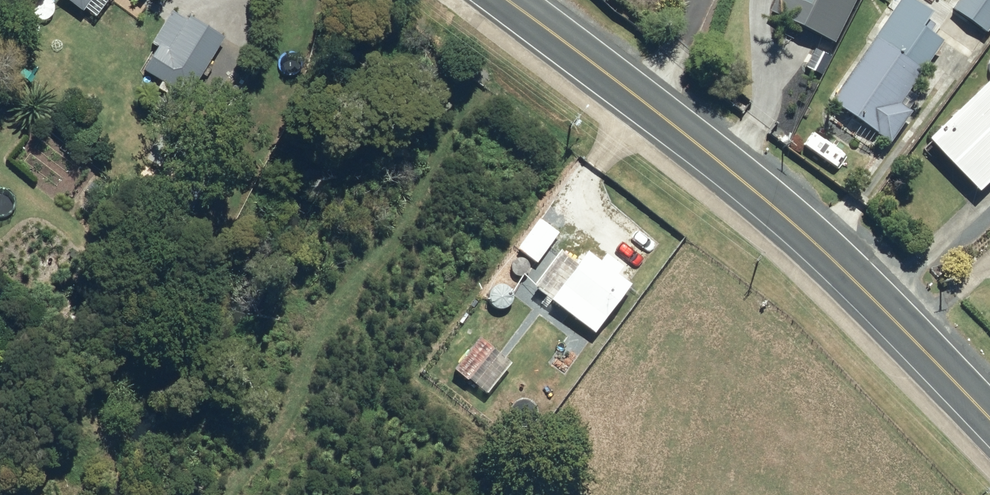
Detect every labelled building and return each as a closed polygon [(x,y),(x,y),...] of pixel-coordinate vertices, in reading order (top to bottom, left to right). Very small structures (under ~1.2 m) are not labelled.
[(80,8),(86,0),(69,0),(80,8)] [(768,8),(831,39),(850,0),(773,0),(768,8)] [(938,25),(971,49),(989,22),(989,12),(973,0),(956,0),(938,25)] [(157,43),(141,68),(184,96),(222,36),(188,15),(167,49),(157,43)] [(871,35),(828,98),(888,139),(908,110),(896,102),(928,55),(900,35),(891,48),(871,35)] [(976,190),(989,177),(989,74),(925,137),(976,190)] [(125,173),(138,183),(145,172),(132,163),(125,173)] [(539,214),(516,246),(534,260),(558,228),(539,214)] [(613,272),(619,264),(604,253),(598,261),(584,250),(548,298),(592,331),(628,283),(613,272)] [(45,436),(34,427),(27,438),(37,446),(45,436)]
